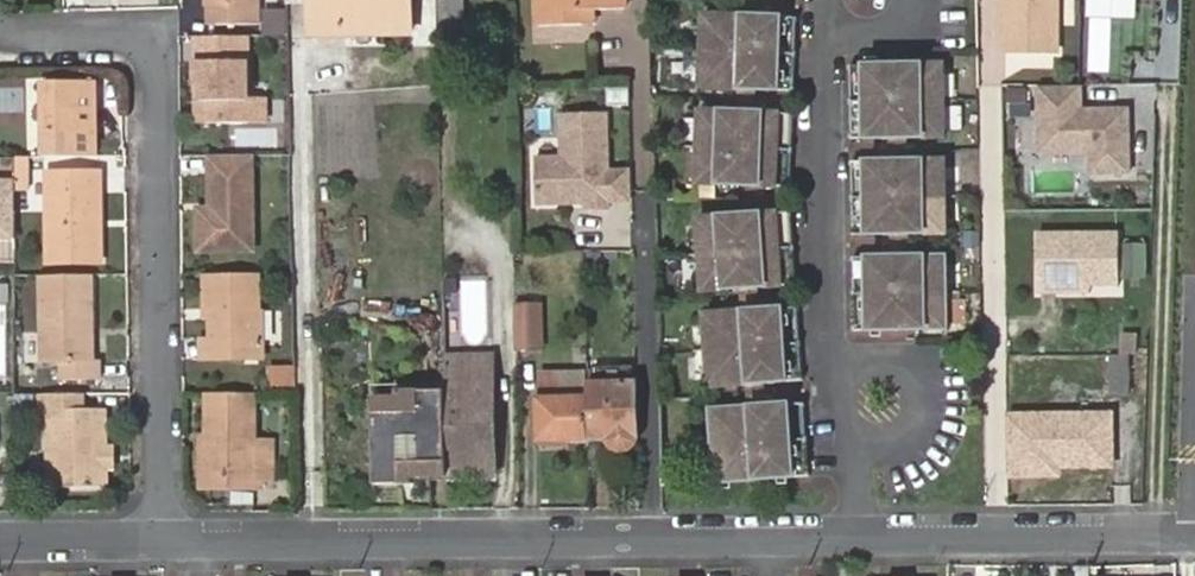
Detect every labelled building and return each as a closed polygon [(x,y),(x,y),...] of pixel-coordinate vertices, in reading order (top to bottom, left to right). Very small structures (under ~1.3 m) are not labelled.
[(215,6),(215,24),(257,25),(257,0),(215,0),(215,6)] [(362,0),(312,0),(313,30),(363,30),(362,0)] [(363,30),(411,29),(411,0),(362,0),(363,30)] [(444,34),(459,34),(459,0),(445,0),(444,34)] [(538,26),(581,25),(581,11),(624,10),(624,0),(538,0),(538,26)] [(761,0),(745,0),(744,18),(761,18),(761,0)] [(1005,52),(1057,51),(1057,0),(1005,0),(1005,52)] [(215,24),(215,6),(206,5),(206,25),(215,24)] [(285,8),(259,8),(259,33),(285,33),(285,8)] [(744,18),(705,16),(703,86),(741,87),(757,88),(794,89),(798,20),(761,18),(744,18)] [(218,121),(215,36),(195,36),(196,83),(197,83),(203,83),(204,105),(198,105),(197,105),(197,121),(198,121),(218,121)] [(245,98),(244,36),(215,36),(218,121),(266,121),(265,97),(245,98)] [(893,138),(912,138),(948,137),(947,64),(855,63),(855,139),(893,138)] [(60,158),(93,157),(92,81),(40,82),(41,133),(59,132),(60,158)] [(1082,86),(1039,86),(1040,154),(1090,153),(1091,174),(1130,173),(1129,109),(1082,110),(1082,86)] [(757,88),(741,87),(741,112),(757,112),(757,88)] [(628,105),(628,88),(606,89),(607,105),(628,105)] [(741,112),(702,110),(699,182),(792,188),(794,114),(757,112),(741,112)] [(604,111),(560,113),(561,157),(533,158),(535,203),(586,201),(586,210),(607,210),(607,201),(606,171),(604,111)] [(894,163),(912,162),(912,138),(893,138),(894,163)] [(253,249),(253,153),(219,154),(221,248),(253,249)] [(221,248),(219,154),(210,154),(210,208),(199,208),(200,249),(221,248)] [(25,158),(15,158),(15,180),(25,179),(25,158)] [(949,162),(912,162),(894,163),(856,163),(856,232),(895,232),(913,232),(950,232),(949,162)] [(630,200),(630,192),(630,171),(606,171),(607,201),(630,200)] [(101,261),(99,172),(48,173),(48,261),(101,261)] [(8,229),(9,180),(0,179),(0,229),(8,229)] [(25,179),(15,180),(15,191),(26,191),(25,179)] [(791,214),(700,219),(706,292),(741,290),(760,289),(796,286),(791,214)] [(912,256),(913,232),(895,232),(895,256),(912,256)] [(1038,293),(1059,293),(1059,286),(1090,286),(1120,285),(1120,234),(1038,234),(1038,293)] [(951,255),(912,256),(895,256),(857,257),(857,329),(952,328),(951,255)] [(224,359),(221,274),(206,274),(206,306),(212,307),(212,319),(212,336),(208,336),(208,359),(224,359)] [(258,311),(258,274),(221,274),(224,359),(264,360),(263,310),(258,311)] [(95,357),(92,276),(41,277),(42,360),(63,361),(63,377),(101,376),(100,358),(95,357)] [(762,311),(760,289),(741,290),(743,313),(762,311)] [(515,306),(516,348),(534,347),(533,305),(515,306)] [(712,385),(748,383),(766,382),(802,380),(798,309),(762,311),(743,313),(707,315),(712,385)] [(1118,332),(1117,353),(1134,353),(1135,332),(1118,332)] [(200,359),(208,359),(208,336),(199,336),(200,359)] [(492,355),(444,355),(445,383),(494,382),(492,355)] [(1127,387),(1127,357),(1111,357),(1111,393),(1127,393),(1127,387)] [(593,366),(593,384),(633,383),(632,365),(593,366)] [(278,392),(296,391),(295,373),(279,372),(278,392)] [(447,464),(447,473),(497,473),(494,382),(445,383),(445,393),(447,464)] [(750,408),(768,407),(766,382),(748,383),(750,408)] [(586,399),(588,439),(607,439),(609,443),(613,447),(618,449),(623,450),(630,449),(634,444),(636,438),(637,436),(635,383),(633,383),(593,384),(586,384),(586,399)] [(536,387),(537,400),(586,399),(586,384),(536,387)] [(224,392),(205,392),(206,435),(208,474),(227,473),(224,392)] [(255,444),(253,392),(224,392),(227,473),(255,472),(255,444)] [(83,408),(84,393),(40,394),(41,409),(51,409),(51,485),(111,484),(110,466),(110,461),(109,460),(103,456),(102,446),(105,441),(109,441),(108,414),(108,406),(83,408)] [(373,414),(374,484),(400,485),(400,464),(447,464),(445,393),(418,393),(419,413),(373,414)] [(419,413),(418,393),(398,393),(398,399),(373,400),(373,414),(419,413)] [(37,410),(37,397),(18,397),(18,410),(37,410)] [(540,440),(588,439),(586,399),(537,400),(540,440)] [(719,484),(809,478),(804,404),(768,407),(750,408),(714,411),(719,484)] [(1108,414),(1036,416),(1038,457),(1109,456),(1108,414)] [(199,487),(226,486),(227,473),(208,474),(206,435),(196,435),(199,487)] [(119,441),(109,441),(105,441),(102,446),(103,456),(109,460),(110,461),(120,460),(119,441)] [(411,479),(447,477),(447,473),(447,464),(400,464),(400,485),(411,485),(411,479)] [(227,473),(226,486),(255,486),(255,480),(255,472),(227,473)] [(1071,566),(1071,575),(1090,575),(1090,565),(1071,566)]
